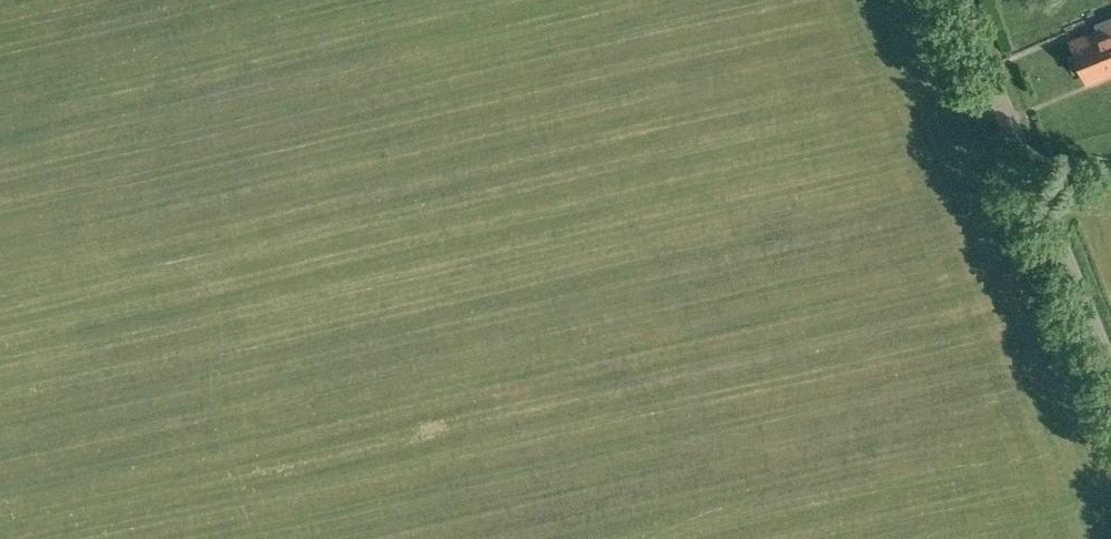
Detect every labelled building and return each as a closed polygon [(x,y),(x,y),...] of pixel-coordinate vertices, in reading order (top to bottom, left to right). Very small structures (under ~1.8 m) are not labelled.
[(1096,31),(1072,41),(1071,41),(1076,52),(1067,56),(1073,69),(1082,66),(1087,78),(1110,68),(1110,15),(1099,20),(1102,28),(1096,31)]
